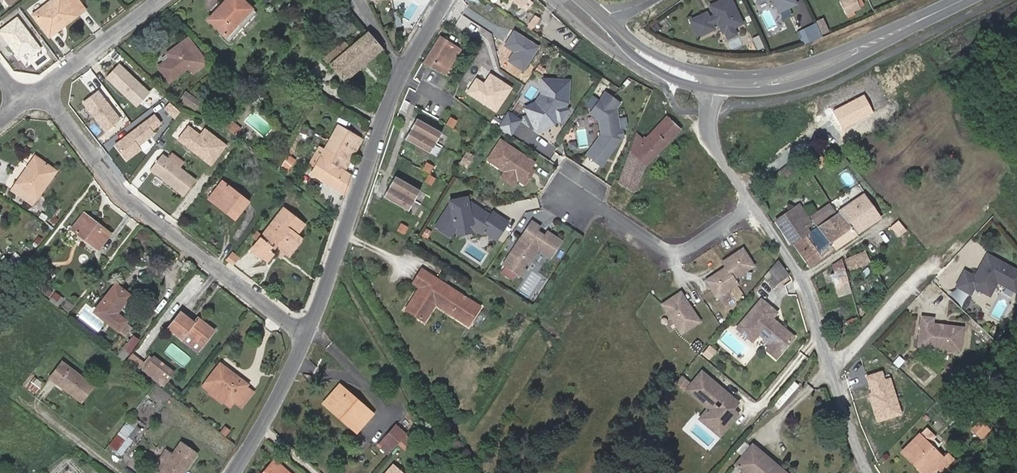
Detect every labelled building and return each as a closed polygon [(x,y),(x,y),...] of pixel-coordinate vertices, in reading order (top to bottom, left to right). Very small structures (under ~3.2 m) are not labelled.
[(86,10),(78,0),(52,0),(33,14),(50,37),(86,10)] [(252,9),(242,0),(227,0),(209,19),(226,36),(252,9)] [(731,0),(722,0),(710,6),(714,15),(709,18),(706,13),(690,20),(697,37),(714,29),(712,25),(717,22),(722,33),(724,32),(733,28),(742,24),(731,0)] [(779,12),(796,4),(794,0),(774,0),(779,12)] [(839,3),(845,15),(859,8),(856,0),(846,0),(839,3)] [(252,9),(226,36),(232,42),(258,14),(252,9)] [(530,25),(534,28),(540,19),(536,16),(530,25)] [(17,17),(0,29),(0,33),(22,62),(40,48),(17,17)] [(818,22),(799,30),(804,43),(823,36),(818,22)] [(724,32),(727,38),(736,34),(733,28),(724,32)] [(539,47),(513,30),(502,46),(513,53),(507,61),(523,71),(539,47)] [(344,81),(381,49),(368,33),(349,49),(343,43),(325,58),(344,81)] [(189,67),(194,73),(209,61),(189,36),(167,53),(170,57),(158,66),(170,82),(189,67)] [(440,37),(424,62),(437,69),(446,73),(460,50),(440,37)] [(152,93),(119,63),(106,78),(138,108),(152,93)] [(476,78),(466,93),(497,114),(513,88),(489,72),(483,82),(476,78)] [(525,107),(528,113),(539,108),(548,95),(548,80),(542,80),(542,94),(536,102),(525,107)] [(528,113),(536,131),(554,123),(557,118),(555,117),(563,106),(565,107),(568,103),(569,81),(548,80),(548,95),(539,108),(528,113)] [(122,119),(98,91),(82,104),(106,132),(122,119)] [(194,110),(200,102),(188,93),(182,101),(194,110)] [(621,103),(606,93),(592,112),(601,119),(602,134),(592,147),(607,157),(620,138),(619,109),(618,108),(621,103)] [(864,96),(832,110),(840,128),(872,114),(864,96)] [(177,109),(173,105),(167,112),(171,116),(177,109)] [(508,112),(498,126),(511,135),(520,120),(508,112)] [(154,114),(112,146),(126,164),(144,151),(140,147),(155,136),(152,131),(162,124),(154,114)] [(629,154),(646,166),(680,129),(667,117),(646,139),(643,137),(641,138),(636,135),(629,154)] [(442,130),(421,118),(419,122),(415,119),(411,126),(415,129),(413,132),(409,130),(405,136),(430,150),(442,130)] [(229,131),(234,124),(228,119),(223,125),(229,131)] [(189,124),(176,139),(211,166),(227,144),(204,127),(200,133),(189,124)] [(240,129),(234,124),(229,131),(235,135),(240,129)] [(315,139),(318,133),(303,124),(300,130),(315,139)] [(332,164),(344,172),(361,140),(338,126),(326,149),(336,155),(332,164)] [(227,134),(223,138),(228,142),(231,137),(227,134)] [(534,162),(501,140),(488,159),(506,171),(518,179),(525,184),(531,175),(528,173),(530,168),(534,162)] [(318,146),(309,163),(316,167),(325,150),(318,146)] [(607,157),(592,147),(587,155),(602,165),(607,157)] [(325,150),(316,167),(312,174),(345,194),(351,176),(344,172),(332,164),(336,155),(326,149),(325,150)] [(816,168),(825,162),(818,151),(808,157),(816,168)] [(179,167),(183,162),(173,154),(168,159),(179,167)] [(283,160),(280,165),(287,171),(295,161),(286,154),(283,160)] [(634,191),(646,166),(629,154),(619,182),(634,191)] [(35,155),(15,184),(36,199),(57,171),(35,155)] [(179,167),(168,159),(163,155),(151,170),(183,195),(195,180),(179,167)] [(518,179),(506,171),(502,177),(513,185),(518,179)] [(420,188),(400,176),(398,179),(394,177),(390,184),(394,186),(392,190),(388,187),(384,194),(409,208),(420,188)] [(213,194),(229,207),(225,211),(235,219),(248,202),(222,182),(213,194)] [(36,199),(15,184),(11,189),(32,205),(36,199)] [(225,211),(229,207),(213,194),(209,198),(225,211)] [(864,194),(840,210),(858,232),(880,216),(864,194)] [(452,205),(438,226),(452,235),(458,225),(460,226),(470,224),(479,230),(483,229),(496,237),(507,221),(493,212),(491,216),(469,202),(468,197),(451,201),(452,205)] [(637,202),(646,208),(649,203),(640,197),(637,202)] [(817,228),(819,226),(839,212),(835,206),(834,206),(812,221),(801,204),(778,220),(794,244),(807,234),(817,228)] [(275,241),(280,246),(290,253),(301,239),(296,235),(304,225),(283,209),(252,249),(267,261),(273,254),(271,252),(274,248),(271,246),(275,241)] [(858,232),(840,210),(839,212),(819,226),(834,249),(836,248),(858,232)] [(98,229),(100,226),(84,213),(81,216),(98,229)] [(81,216),(72,229),(99,249),(111,234),(100,226),(98,229),(81,216)] [(532,220),(503,264),(519,274),(524,267),(529,259),(531,261),(539,248),(552,256),(562,240),(548,231),(545,235),(542,233),(541,235),(536,232),(540,226),(532,220)] [(470,224),(460,226),(461,234),(471,231),(470,224)] [(819,226),(817,228),(807,234),(809,236),(823,257),(824,256),(834,249),(819,226)] [(809,236),(807,234),(794,244),(809,266),(823,257),(809,236)] [(273,254),(280,246),(275,241),(271,246),(274,248),(271,252),(273,254)] [(711,280),(708,282),(718,297),(738,284),(734,279),(754,265),(743,249),(723,262),(726,267),(710,278),(711,280)] [(851,270),(871,261),(866,250),(847,258),(851,270)] [(229,262),(235,254),(232,252),(226,260),(229,262)] [(235,254),(229,262),(234,265),(240,257),(235,254)] [(1016,291),(1016,270),(988,254),(975,276),(965,271),(957,285),(971,293),(975,286),(981,289),(985,281),(994,279),(998,281),(1016,291)] [(839,293),(852,289),(844,262),(843,258),(834,264),(837,273),(833,275),(839,293)] [(777,260),(770,269),(765,276),(773,287),(788,277),(777,260)] [(422,269),(414,282),(421,287),(406,309),(423,320),(435,303),(467,324),(479,307),(422,269)] [(985,281),(981,289),(990,295),(998,281),(994,279),(985,281)] [(119,332),(126,323),(127,321),(117,313),(131,296),(115,284),(94,311),(119,332)] [(701,321),(681,290),(662,302),(683,333),(701,321)] [(779,314),(761,300),(738,327),(741,329),(740,331),(753,341),(754,340),(756,342),(761,335),(766,339),(765,340),(772,345),(774,345),(784,353),(797,338),(784,328),(781,328),(778,326),(779,324),(774,320),(779,314)] [(868,312),(867,307),(858,309),(861,318),(868,312)] [(195,323),(181,312),(168,328),(181,339),(183,339),(198,351),(214,331),(199,318),(195,323)] [(854,318),(848,321),(850,326),(856,323),(856,322),(859,320),(858,317),(854,319),(854,318)] [(921,318),(918,347),(959,351),(962,328),(931,325),(932,319),(921,318)] [(126,323),(119,332),(126,337),(126,336),(132,328),(127,324),(126,323)] [(171,342),(165,352),(183,364),(190,355),(171,342)] [(703,352),(709,357),(715,350),(709,345),(703,352)] [(119,356),(125,360),(131,352),(125,348),(119,356)] [(133,352),(127,361),(142,370),(147,361),(133,352)] [(164,385),(173,372),(154,357),(144,370),(164,385)] [(80,401),(93,385),(81,376),(64,362),(51,378),(80,401)] [(242,408),(253,392),(246,387),(248,385),(230,371),(220,363),(205,382),(233,404),(235,402),(242,408)] [(867,394),(876,422),(901,414),(890,377),(886,378),(883,370),(865,376),(870,393),(867,394)] [(702,371),(686,389),(708,407),(702,415),(712,424),(715,420),(722,426),(729,417),(726,415),(738,402),(724,389),(720,394),(716,390),(720,386),(702,371)] [(678,382),(685,387),(691,379),(684,374),(678,382)] [(358,429),(372,413),(340,385),(326,401),(358,429)] [(358,429),(326,401),(324,404),(356,432),(358,429)] [(712,424),(702,415),(700,417),(719,433),(731,419),(729,417),(722,426),(715,420),(712,424)] [(124,454),(141,429),(127,420),(110,445),(124,454)] [(981,420),(972,429),(980,436),(988,427),(981,420)] [(384,437),(395,446),(407,431),(397,422),(384,437)] [(920,469),(924,472),(931,472),(938,466),(945,472),(956,461),(948,453),(944,458),(928,442),(935,435),(926,427),(919,434),(922,437),(908,451),(923,466),(920,469)] [(919,434),(902,451),(920,469),(923,466),(908,451),(922,437),(919,434)] [(395,446),(384,437),(380,442),(390,451),(395,446)] [(159,472),(184,472),(197,454),(181,443),(159,472)] [(752,444),(735,464),(746,472),(787,472),(752,444)] [(263,472),(291,472),(275,459),(263,472)]
